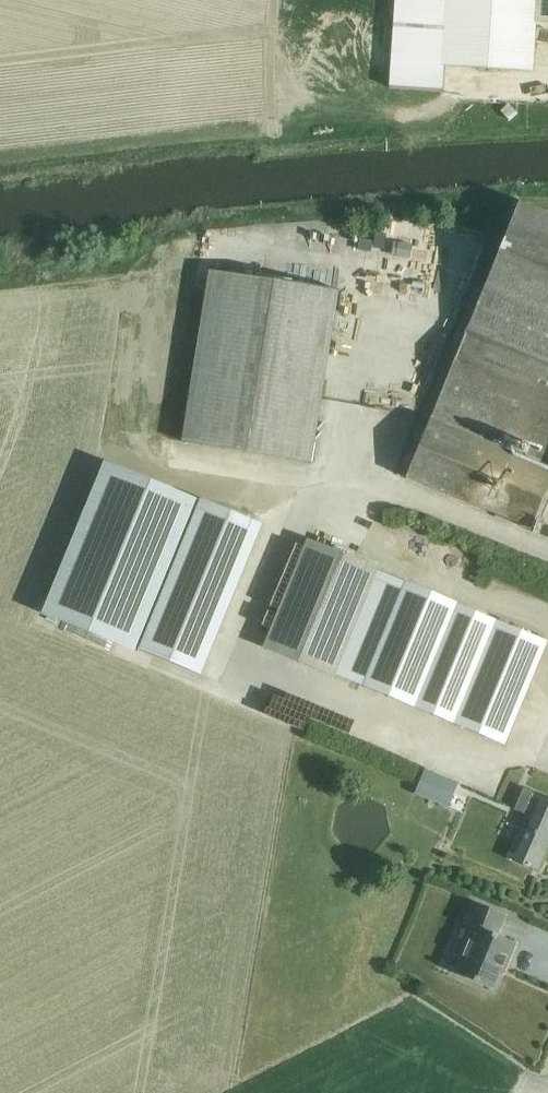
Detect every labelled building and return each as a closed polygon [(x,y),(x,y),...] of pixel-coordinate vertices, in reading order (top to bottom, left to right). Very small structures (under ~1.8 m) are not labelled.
[(534,20),(535,0),(393,0),(387,86),(441,89),(443,59),(531,65),(534,20)] [(534,20),(547,20),(547,0),(535,0),(534,20)] [(547,367),(547,260),(504,242),(467,335),(547,367)] [(308,462),(338,291),(213,271),(183,442),(308,462)] [(432,423),(547,469),(547,367),(467,335),(432,423)] [(432,423),(409,481),(533,530),(547,493),(547,469),(432,423)] [(45,612),(200,677),(261,532),(106,467),(45,612)] [(546,642),(379,573),(307,544),(264,648),(333,675),(505,745),(546,642)] [(425,770),(415,793),(447,806),(457,784),(425,770)] [(547,846),(547,798),(525,788),(515,811),(528,817),(509,860),(537,872),(547,846)] [(497,936),(505,915),(473,901),(464,924),(472,927),(453,973),(491,989),(505,957),(510,959),(516,944),(497,936)]
